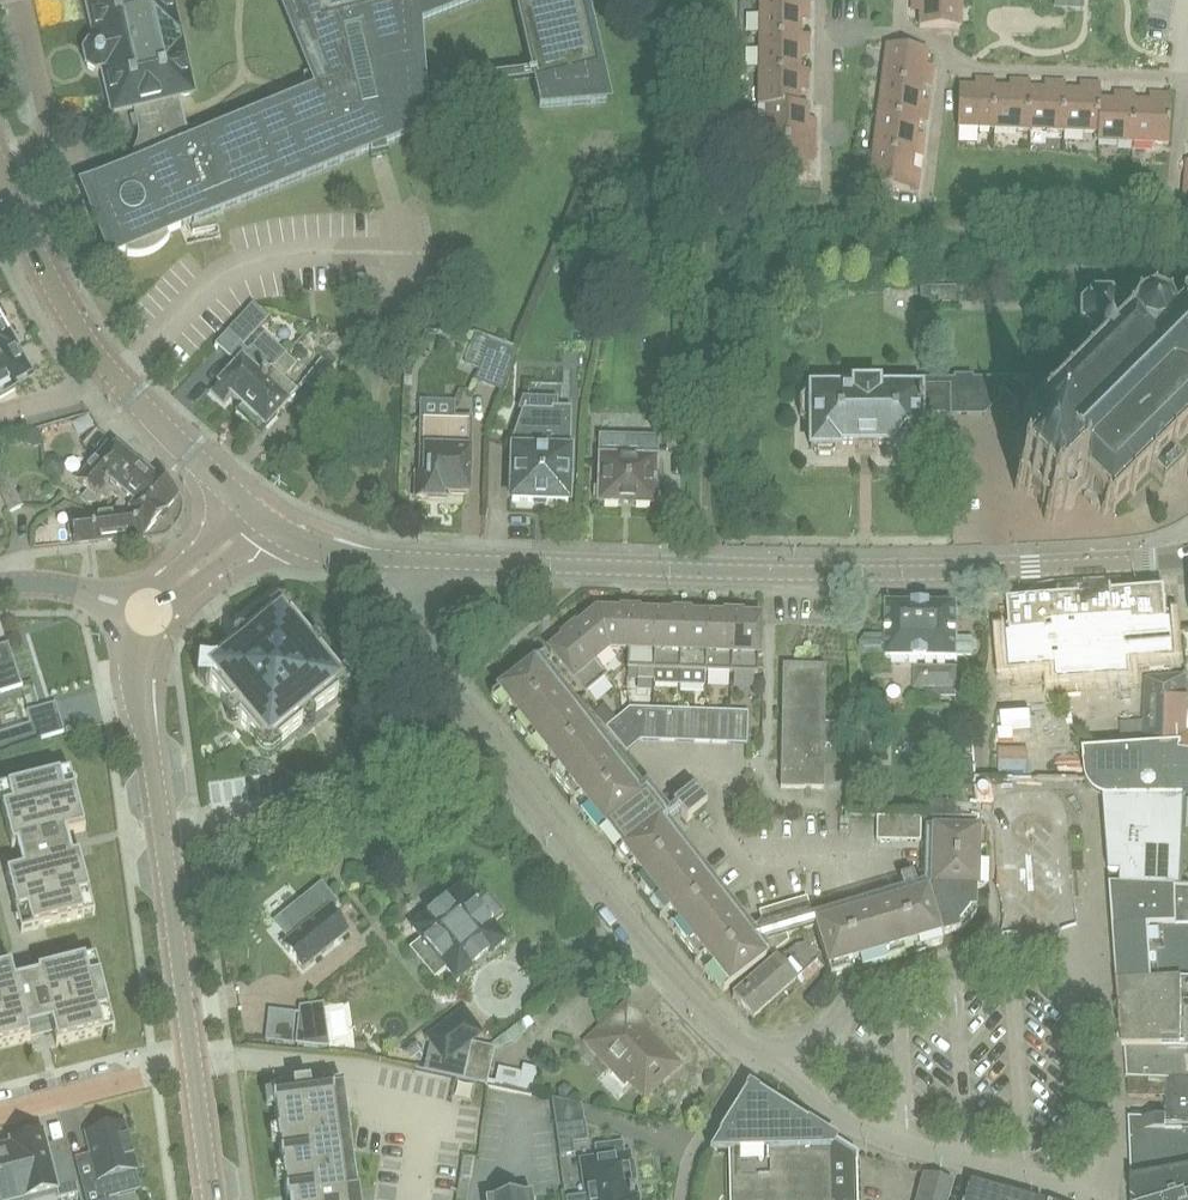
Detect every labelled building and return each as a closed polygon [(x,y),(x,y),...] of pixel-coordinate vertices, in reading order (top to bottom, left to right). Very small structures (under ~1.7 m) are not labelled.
[(83,186),(112,255),(126,249),(128,254),(131,255),(136,255),(142,255),(147,254),(149,253),(154,251),(161,246),(169,240),(170,238),(168,232),(177,228),(212,214),(370,150),(372,158),(388,154),(386,144),(425,128),(422,86),(421,76),(417,23),(475,0),(281,0),(311,73),(303,74),(304,76),(306,87),(316,85),(318,90),(300,97),(213,132),(206,135),(202,137),(189,142),(186,127),(185,124),(183,115),(181,107),(179,97),(193,93),(181,44),(171,0),(86,0),(96,43),(88,44),(84,52),(87,68),(94,72),(95,73),(103,71),(112,111),(133,108),(134,115),(129,116),(132,128),(137,127),(137,129),(138,137),(135,147),(133,151),(132,154),(132,158),(132,162),(133,165),(102,178),(83,186)] [(529,63),(532,73),(540,107),(607,102),(583,0),(515,0),(529,63)] [(760,35),(801,35),(801,16),(809,16),(809,0),(760,0),(760,35)] [(962,0),(912,0),(912,7),(920,7),(920,27),(962,28),(962,0)] [(809,35),(801,35),(760,35),(760,69),(801,69),(801,50),(809,50),(809,35)] [(882,79),(923,85),(930,85),(932,71),(925,70),(927,50),(886,45),(882,79)] [(421,76),(422,86),(532,73),(529,63),(421,76)] [(808,69),(801,69),(760,69),(760,105),(766,105),(766,104),(801,104),(801,86),(808,86),(808,69)] [(921,105),(923,85),(882,79),(877,115),(919,121),(926,122),(928,106),(921,105)] [(994,129),(995,87),(995,79),(980,79),(980,87),(960,86),(958,127),(994,129)] [(1029,130),(1030,89),(1030,81),(1014,80),(1014,88),(995,87),(994,129),(1029,130)] [(1064,131),(1065,90),(1066,82),(1050,81),(1049,89),(1030,89),(1029,130),(1064,131)] [(1099,132),(1101,100),(1101,83),(1085,83),(1084,91),(1065,90),(1064,131),(1099,132)] [(1133,142),(1134,100),(1134,93),(1119,92),(1118,100),(1101,100),(1099,132),(1099,141),(1133,142)] [(1154,101),(1134,100),(1133,142),(1169,143),(1170,93),(1154,93),(1154,101)] [(809,104),(801,104),(766,104),(766,105),(766,138),(816,138),(816,123),(809,123),(809,104)] [(917,139),(919,121),(877,115),(873,150),(914,155),(922,156),(924,140),(917,139)] [(816,154),(816,138),(766,138),(766,174),(808,174),(808,154),(816,154)] [(912,174),(914,155),(873,150),(868,185),(917,191),(919,175),(912,174)] [(1184,313),(1173,322),(1167,310),(1152,303),(1136,311),(1130,322),(1113,338),(1112,337),(1111,336),(1122,323),(1122,308),(1110,296),(1093,296),(1081,308),(1081,325),(1092,337),(1101,337),(1100,338),(1100,340),(1100,342),(1100,343),(1101,344),(1102,346),(1103,346),(1104,347),(1053,399),(1033,380),(1023,391),(1011,378),(1009,381),(971,381),(971,377),(956,378),(956,381),(913,381),(914,389),(879,389),(879,384),(853,384),(853,389),(810,389),(810,392),(806,391),(799,399),(799,415),(807,423),(810,423),(810,448),(815,448),(818,454),(833,454),(835,448),(839,448),(839,445),(892,445),(892,448),(896,448),(901,454),(915,454),(919,448),(922,448),(922,414),(984,413),(999,399),(999,389),(1005,389),(1021,405),(1015,411),(1028,425),(1025,427),(1027,429),(1016,442),(1016,453),(1024,461),(1035,461),(1045,449),(1051,455),(1020,485),(1051,516),(1082,484),(1109,511),(1151,469),(1166,483),(1187,461),(1187,459),(1175,446),(1187,432),(1187,310),(1184,313)] [(16,388),(14,384),(30,375),(16,348),(18,347),(3,320),(7,318),(0,305),(0,397),(16,388)] [(237,365),(213,393),(225,403),(231,395),(243,405),(271,373),(287,356),(285,354),(284,353),(284,354),(263,335),(248,353),(242,348),(268,319),(253,305),(226,334),(214,348),(216,349),(217,347),(237,365)] [(511,362),(514,355),(516,352),(492,343),(483,365),(477,380),(502,389),(511,362)] [(541,354),(524,374),(540,388),(557,368),(541,354)] [(243,405),(238,411),(262,434),(298,396),(282,381),(296,365),(287,356),(271,373),(243,405)] [(322,358),(303,382),(317,393),(335,370),(322,358)] [(682,450),(684,389),(668,388),(667,450),(682,450)] [(509,450),(514,451),(513,500),(568,502),(570,451),(570,448),(571,448),(572,408),(558,407),(556,415),(525,404),(509,450)] [(468,494),(469,449),(469,419),(421,418),(421,448),(419,448),(418,474),(424,474),(424,498),(447,498),(447,494),(468,494)] [(125,478),(136,465),(110,445),(79,480),(89,491),(82,499),(87,503),(95,503),(101,495),(108,499),(113,494),(121,501),(123,503),(136,487),(125,478)] [(655,504),(657,458),(657,448),(639,447),(639,457),(600,456),(599,502),(655,504)] [(142,463),(139,467),(136,465),(125,478),(136,487),(123,503),(121,501),(109,515),(111,521),(131,519),(133,536),(141,535),(144,530),(146,531),(172,501),(172,500),(177,493),(142,463)] [(8,476),(0,480),(0,494),(9,513),(23,507),(8,476)] [(111,521),(109,515),(71,520),(74,543),(133,536),(131,519),(111,521)] [(1174,637),(1173,624),(1173,623),(1169,623),(1169,619),(1172,618),(1172,617),(1169,617),(1167,591),(1114,595),(1114,594),(1112,594),(1112,597),(1096,604),(1065,607),(1064,599),(1010,604),(1012,630),(1009,630),(1010,632),(1013,631),(1013,636),(1008,637),(1011,672),(1030,670),(1030,676),(1041,675),(1041,673),(1054,672),(1054,668),(1058,668),(1059,683),(1143,676),(1142,673),(1172,670),(1171,659),(1176,659),(1174,645),(1178,639),(1174,637)] [(351,689),(330,663),(277,601),(197,668),(271,756),(351,689)] [(888,604),(888,636),(866,636),(860,643),(860,650),(865,656),(888,657),(888,658),(958,658),(958,655),(972,655),(977,650),(977,644),(972,638),(958,638),(958,604),(888,604)] [(628,650),(629,609),(621,608),(621,613),(597,612),(578,627),(575,624),(567,630),(593,661),(594,660),(608,650),(628,650)] [(654,679),(656,614),(639,614),(639,609),(629,609),(628,650),(628,669),(638,670),(638,679),(654,679)] [(680,671),(682,610),(673,610),(673,615),(656,614),(654,679),(655,670),(680,671)] [(706,672),(708,616),(691,615),(691,611),(682,610),(680,671),(706,672)] [(731,673),(733,612),(724,611),(724,616),(708,616),(706,672),(731,673)] [(743,612),(733,612),(731,673),(758,674),(760,618),(743,617),(743,612)] [(607,675),(594,660),(593,661),(567,630),(561,636),(563,639),(550,650),(585,693),(607,675)] [(20,682),(6,639),(0,641),(0,689),(20,682)] [(627,771),(622,776),(534,663),(492,696),(723,992),(789,941),(788,933),(816,925),(808,897),(759,911),(762,919),(749,929),(752,932),(747,936),(678,847),(683,843),(627,771)] [(839,723),(825,723),(826,666),(783,666),(781,787),(824,788),(825,746),(839,747),(839,723)] [(917,688),(957,688),(957,668),(916,668),(917,688)] [(1144,749),(1185,746),(1186,704),(1187,676),(1147,679),(1145,722),(1121,723),(1123,750),(1085,752),(1086,778),(1088,778),(1090,789),(1105,800),(1106,800),(1187,797),(1187,754),(1144,749)] [(26,711),(35,741),(65,732),(56,703),(26,711)] [(1186,704),(1185,746),(1144,749),(1187,754),(1187,704),(1186,704)] [(641,740),(620,715),(616,719),(604,705),(594,713),(626,752),(640,740),(641,740)] [(643,713),(643,708),(630,707),(620,715),(641,740),(659,741),(660,714),(643,713)] [(677,741),(678,709),(643,708),(643,713),(660,714),(659,741),(677,741)] [(694,742),(695,710),(678,709),(677,741),(694,742)] [(712,743),(713,710),(695,710),(694,742),(712,743)] [(729,743),(730,711),(713,710),(712,743),(729,743)] [(748,711),(730,711),(729,743),(747,744),(748,711)] [(67,836),(74,834),(85,831),(70,772),(0,790),(0,805),(12,850),(16,849),(22,871),(17,873),(6,876),(21,934),(95,915),(80,857),(73,858),(67,836)] [(688,822),(707,807),(693,789),(674,804),(688,822)] [(1106,800),(1112,876),(1123,877),(1123,889),(1187,892),(1187,797),(1106,800)] [(979,868),(980,858),(980,848),(987,848),(987,828),(934,827),(932,886),(927,892),(816,925),(830,976),(943,943),(940,935),(965,928),(977,913),(977,889),(986,889),(987,868),(979,868)] [(321,885),(276,921),(290,940),(283,945),(302,970),(347,934),(329,911),(337,905),(321,885)] [(456,981),(505,941),(492,924),(504,915),(487,894),(475,904),(461,886),(411,927),(433,953),(428,957),(441,972),(445,968),(456,981)] [(1123,889),(1114,889),(1116,932),(1187,927),(1187,892),(1123,889)] [(1116,932),(1120,986),(1187,979),(1187,927),(1116,932)] [(817,961),(803,943),(777,958),(732,997),(753,1020),(798,980),(796,979),(817,961)] [(96,957),(37,972),(38,977),(15,983),(14,978),(11,967),(0,970),(0,1048),(30,1040),(29,1033),(51,1028),(53,1035),(56,1046),(115,1031),(96,957)] [(1120,986),(1122,1030),(1160,1030),(1187,1029),(1187,979),(1120,986)] [(501,996),(474,1016),(492,1041),(518,1022),(501,996)] [(649,1025),(626,1001),(585,1041),(612,1070),(616,1066),(644,1096),(679,1062),(645,1028),(649,1025)] [(298,1027),(296,1045),(329,1048),(323,1004),(303,1007),(303,1014),(301,1028),(298,1027)] [(1160,1030),(1122,1030),(1123,1049),(1125,1049),(1131,1049),(1187,1047),(1187,1029),(1160,1030)] [(463,1077),(469,1051),(429,1043),(424,1068),(450,1074),(463,1077)] [(1131,1049),(1125,1049),(1128,1079),(1187,1079),(1187,1047),(1131,1049)] [(470,1052),(469,1051),(463,1077),(486,1081),(533,1091),(538,1068),(524,1065),(522,1072),(499,1067),(495,1081),(488,1080),(494,1054),(471,1048),(470,1052)] [(1128,1079),(1130,1096),(1167,1096),(1167,1118),(1131,1118),(1134,1180),(1187,1171),(1187,1079),(1128,1079)] [(334,1097),(343,1096),(344,1100),(345,1099),(343,1085),(332,1086),(331,1081),(271,1089),(282,1168),(290,1167),(292,1181),(284,1182),(286,1199),(348,1199),(334,1097)] [(709,1149),(728,1149),(729,1199),(858,1199),(856,1152),(798,1115),(799,1114),(749,1083),(722,1126),(723,1127),(709,1149)] [(1102,1112),(1090,1113),(1091,1130),(1103,1129),(1102,1112)] [(131,1157),(132,1157),(128,1139),(126,1139),(122,1125),(87,1134),(93,1159),(76,1164),(86,1199),(108,1199),(107,1198),(139,1190),(131,1157)] [(573,1153),(568,1125),(556,1127),(560,1155),(573,1153)] [(70,1161),(50,1166),(42,1136),(12,1144),(26,1199),(45,1199),(56,1197),(56,1199),(79,1194),(70,1161)] [(12,1144),(11,1144),(12,1148),(0,1152),(0,1150),(0,1199),(26,1199),(12,1144)] [(633,1190),(631,1191),(630,1181),(634,1181),(632,1162),(627,1163),(626,1155),(621,1155),(620,1144),(594,1147),(596,1159),(580,1162),(586,1197),(569,1199),(635,1199),(633,1190)] [(1136,1199),(1158,1199),(1187,1191),(1187,1193),(1187,1171),(1134,1180),(1135,1199),(1136,1199)] [(953,1181),(925,1173),(918,1199),(948,1199),(953,1181)] [(966,1199),(1042,1199),(971,1184),(966,1199)] [(1187,1191),(1158,1199),(1187,1199),(1187,1193),(1187,1191)]
